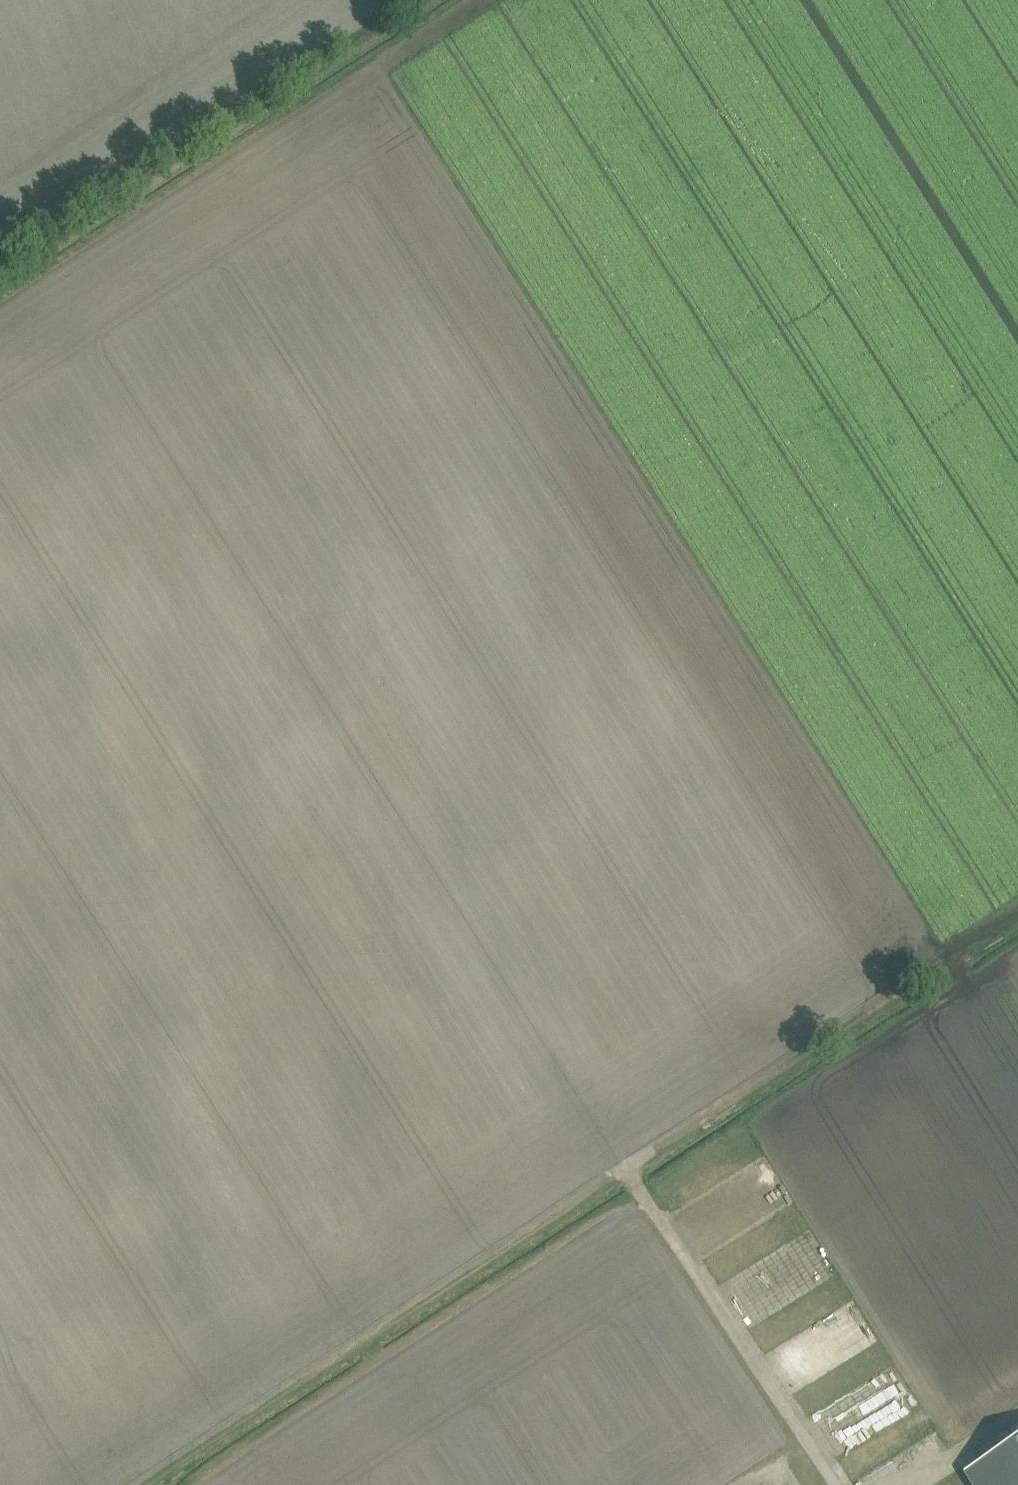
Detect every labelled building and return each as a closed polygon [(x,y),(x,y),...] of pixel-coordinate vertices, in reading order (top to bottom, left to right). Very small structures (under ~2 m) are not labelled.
[(963,1471),(972,1484),(1017,1484),(1017,1436),(963,1471)]
